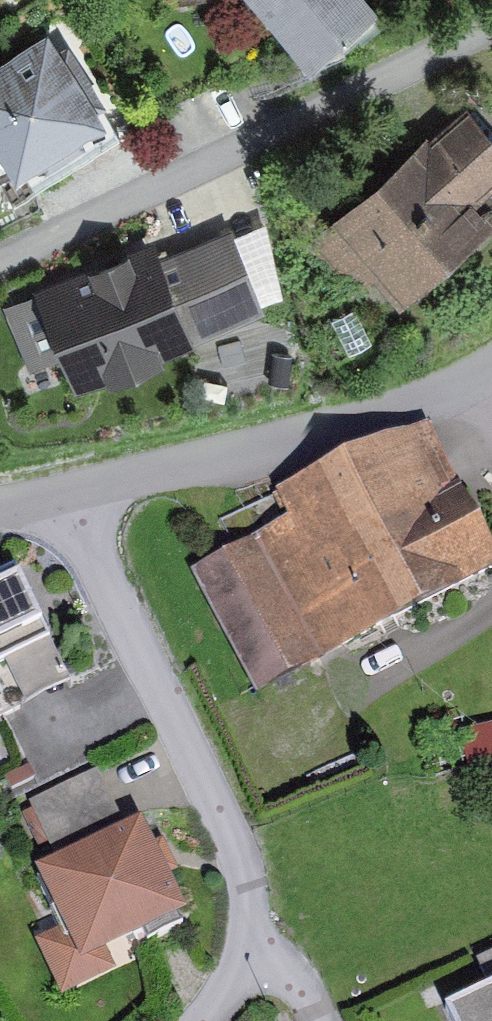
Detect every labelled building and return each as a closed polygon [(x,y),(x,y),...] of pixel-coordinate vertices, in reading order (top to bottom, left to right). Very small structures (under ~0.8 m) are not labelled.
[(360,0),(252,0),(307,66),(371,13),(360,0)] [(50,39),(0,67),(0,150),(14,174),(99,125),(50,39)] [(472,109),(316,239),(381,315),(491,222),(491,132),(472,109)] [(237,236),(163,267),(155,249),(28,303),(71,403),(272,317),(237,236)] [(213,570),(256,671),(491,571),(491,535),(440,415),(268,488),(289,537),(213,570)] [(31,557),(0,569),(0,664),(12,659),(31,707),(83,687),(31,557)] [(473,758),(491,757),(491,719),(470,720),(473,758)] [(33,796),(53,840),(122,808),(102,764),(33,796)] [(191,917),(146,819),(34,870),(61,930),(35,942),(62,999),(121,972),(113,953),(191,917)] [(435,964),(461,1020),(491,1020),(491,937),(435,964)]
